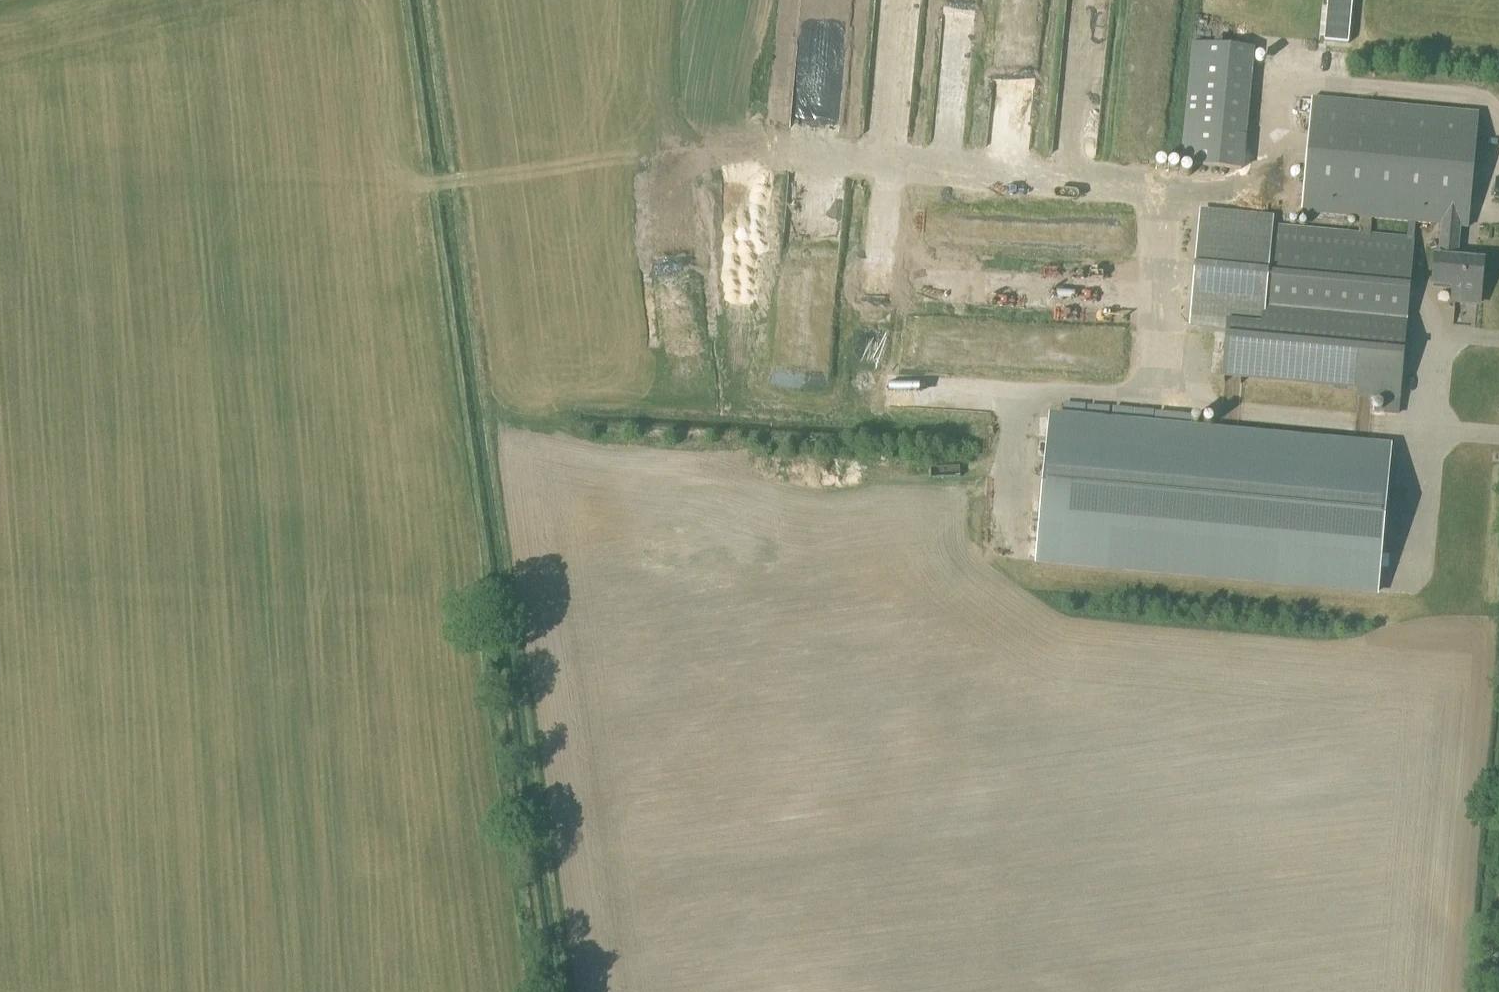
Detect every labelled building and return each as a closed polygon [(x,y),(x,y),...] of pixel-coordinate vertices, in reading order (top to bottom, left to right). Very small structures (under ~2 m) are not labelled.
[(1323,42),(1348,44),(1352,0),(1327,0),(1323,42)] [(1243,172),(1255,49),(1190,43),(1179,165),(1243,172)] [(1468,230),(1478,113),(1311,98),(1300,215),(1359,220),(1358,234),(1270,226),(1271,220),(1200,214),(1190,321),(1226,325),(1221,374),(1371,388),(1370,399),(1398,402),(1413,239),(1414,225),(1439,227),(1436,259),(1434,259),(1432,286),(1453,288),(1451,302),(1479,304),(1482,263),(1457,261),(1460,229),(1468,230)] [(806,343),(816,344),(819,326),(809,324),(806,343)] [(1049,419),(1036,561),(1377,592),(1390,450),(1049,419)]
